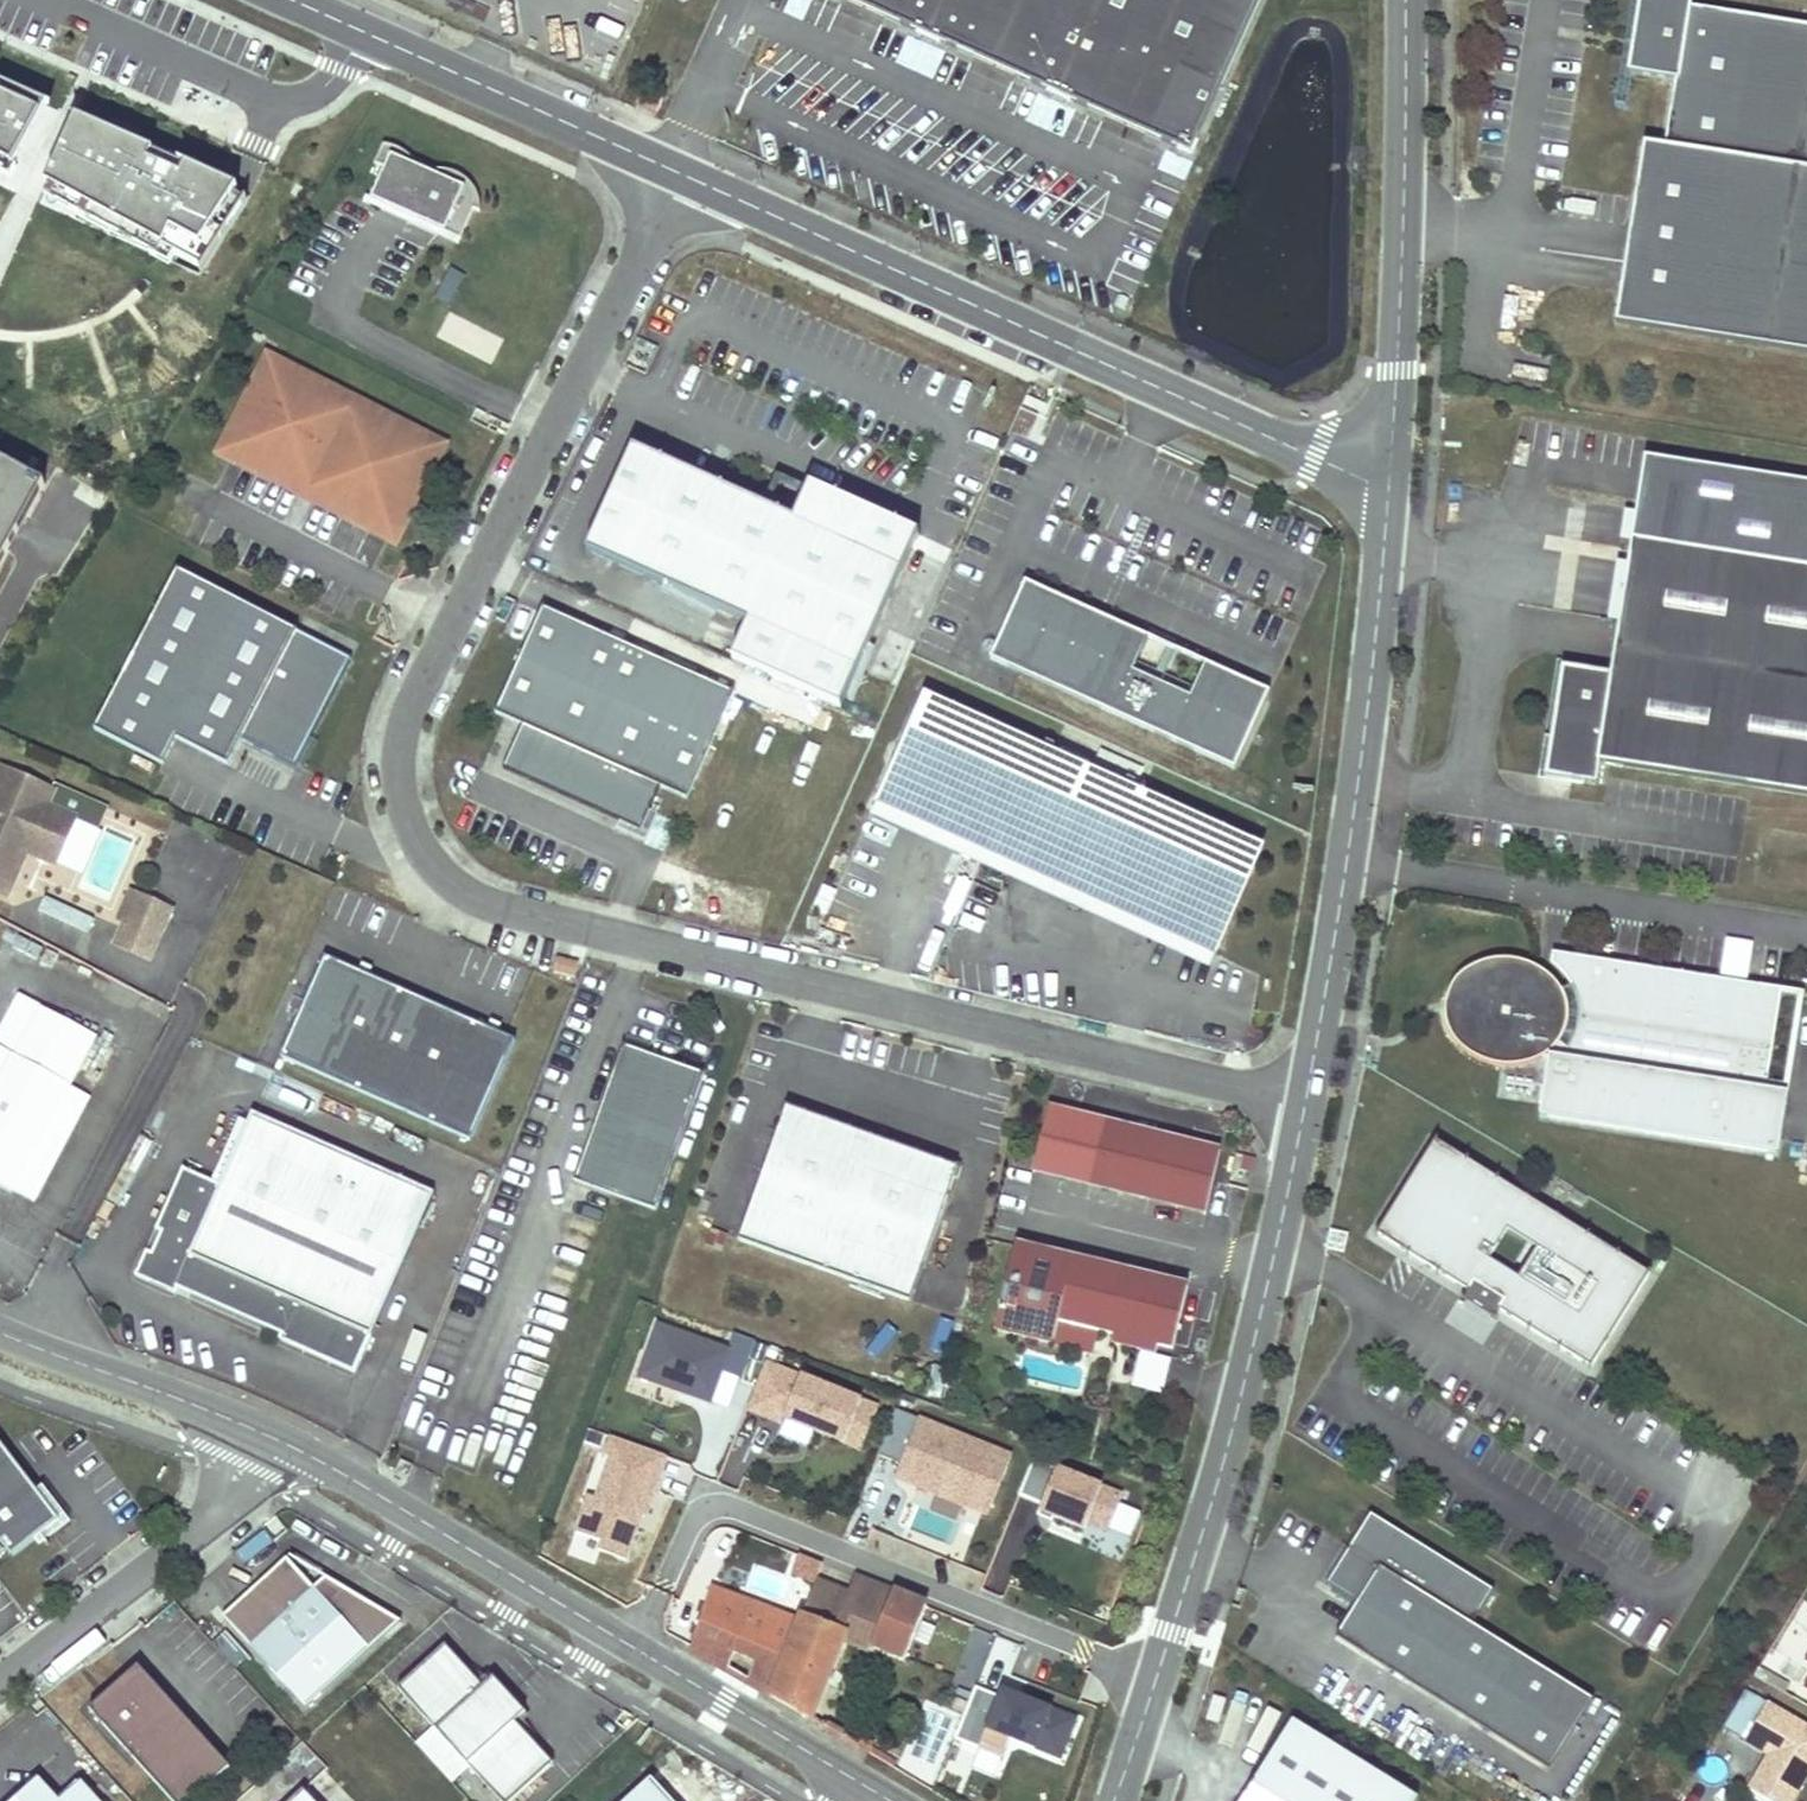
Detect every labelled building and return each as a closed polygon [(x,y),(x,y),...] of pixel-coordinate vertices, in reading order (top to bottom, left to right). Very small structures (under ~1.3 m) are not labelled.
[(1261,0),(845,0),(1190,154),(1261,0)] [(1725,5),(1726,0),(1672,0),(1658,90),(1706,98),(1695,164),(1674,161),(1647,328),(1806,353),(1806,19),(1725,5)] [(49,104),(0,83),(0,174),(11,180),(49,104)] [(662,100),(642,91),(637,103),(657,112),(662,100)] [(201,270),(236,189),(73,116),(46,185),(201,270)] [(376,164),(389,171),(393,159),(469,191),(448,240),(460,245),(475,211),(482,214),(483,207),(481,196),(474,185),(463,178),(452,173),(440,172),(429,170),(417,164),(408,157),(401,152),(394,149),(385,147),(376,164)] [(389,171),(373,208),(448,240),(469,191),(393,159),(389,171)] [(438,444),(270,360),(225,448),(294,482),(298,475),(328,490),(324,497),(393,532),(438,444)] [(793,519),(632,447),(585,551),(747,623),(731,659),(840,708),(918,533),(808,484),(793,519)] [(0,462),(0,569),(45,486),(0,462)] [(1641,469),(1631,539),(1610,674),(1561,666),(1544,776),(1596,784),(1600,762),(1806,795),(1806,494),(1641,469)] [(298,475),(294,482),(324,497),(328,490),(298,475)] [(294,630),(176,567),(91,727),(159,763),(174,735),(224,761),(238,735),(294,630)] [(1147,638),(1024,582),(990,658),(994,660),(1026,588),(1145,643),(1147,638)] [(1132,671),(1145,643),(1026,588),(994,660),(1230,766),(1262,695),(1201,667),(1188,697),(1174,690),(1132,671)] [(733,693),(541,607),(493,713),(522,726),(502,769),(639,830),(658,787),(685,799),(733,693)] [(349,659),(294,630),(238,735),(293,764),(349,659)] [(1267,692),(1203,663),(1201,667),(1262,695),(1230,766),(1233,768),(1267,692)] [(927,694),(878,803),(1217,956),(1266,847),(1138,788),(1146,771),(1103,751),(1095,768),(1088,765),(1091,759),(1064,746),(1061,754),(927,694)] [(0,766),(0,785),(14,791),(21,776),(0,766)] [(24,848),(52,861),(72,816),(43,804),(50,789),(21,776),(14,791),(0,785),(0,892),(4,894),(17,864),(15,858),(13,852),(18,850),(23,848),(24,848)] [(17,864),(24,848),(23,848),(18,850),(13,852),(15,858),(17,864)] [(117,917),(123,920),(135,894),(129,891),(117,917)] [(167,908),(135,894),(123,920),(113,943),(146,957),(167,908)] [(1584,1020),(1593,960),(1553,953),(1551,964),(1560,971),(1571,987),(1573,989),(1574,993),(1575,995),(1576,999),(1577,1001),(1578,1006),(1578,1009),(1578,1012),(1579,1014),(1579,1016),(1579,1019),(1584,1020)] [(471,1140),(515,1040),(324,957),(280,1057),(471,1140)] [(574,977),(578,963),(557,957),(553,972),(574,977)] [(1733,1085),(1740,1046),(1764,1050),(1773,989),(1593,960),(1584,1020),(1579,1019),(1579,1016),(1579,1014),(1578,1012),(1578,1009),(1578,1006),(1577,1001),(1576,999),(1575,995),(1574,993),(1573,989),(1571,987),(1561,992),(1559,988),(1551,978),(1542,971),(1533,966),(1515,961),(1505,959),(1494,960),(1484,962),(1475,966),(1466,971),(1459,976),(1455,980),(1451,987),(1447,995),(1444,1006),(1444,1014),(1445,1022),(1447,1028),(1451,1037),(1461,1048),(1470,1055),(1478,1060),(1491,1064),(1507,1067),(1516,1066),(1527,1064),(1542,1058),(1548,1059),(1539,1117),(1777,1154),(1787,1094),(1757,1089),(1733,1085)] [(0,1022),(0,1050),(12,1056),(38,1005),(15,993),(0,1022)] [(66,1084),(92,1033),(38,1005),(12,1056),(0,1050),(0,1184),(11,1190),(66,1084)] [(649,1046),(624,1036),(621,1045),(646,1054),(649,1046)] [(650,1211),(701,1075),(646,1054),(621,1045),(569,1180),(650,1211)] [(1764,1050),(1740,1046),(1733,1085),(1757,1089),(1764,1050)] [(66,1084),(11,1190),(31,1201),(86,1095),(66,1084)] [(909,1301),(957,1166),(786,1105),(738,1239),(909,1301)] [(1221,1150),(1048,1107),(1033,1170),(1205,1213),(1221,1150)] [(356,1369),(435,1190),(253,1109),(221,1181),(184,1164),(156,1226),(162,1228),(153,1249),(147,1247),(136,1272),(177,1289),(179,1283),(282,1329),(280,1335),(356,1369)] [(1648,1274),(1434,1141),(1376,1234),(1401,1250),(1467,1291),(1469,1292),(1473,1285),(1501,1302),(1496,1310),(1498,1311),(1589,1368),(1648,1274)] [(1172,1348),(1187,1286),(1014,1244),(1000,1307),(1098,1331),(1114,1334),(1141,1341),(1158,1345),(1172,1348)] [(1467,1291),(1461,1300),(1493,1320),(1498,1311),(1496,1310),(1501,1302),(1473,1285),(1469,1292),(1467,1291)] [(1092,1354),(1098,1331),(1000,1307),(994,1330),(1092,1354)] [(727,1349),(658,1324),(639,1376),(710,1401),(721,1372),(739,1378),(752,1340),(733,1333),(727,1349)] [(1141,1341),(1114,1334),(1112,1343),(1156,1353),(1158,1345),(1141,1341)] [(861,1400),(765,1362),(746,1408),(782,1423),(784,1418),(844,1442),(861,1400)] [(860,1448),(877,1407),(861,1400),(844,1442),(860,1448)] [(999,1485),(1011,1455),(896,1408),(877,1454),(900,1463),(896,1473),(913,1479),(912,1483),(970,1507),(982,1478),(999,1485)] [(644,1516),(660,1473),(652,1470),(658,1452),(611,1436),(605,1455),(611,1457),(597,1497),(589,1494),(575,1531),(601,1540),(598,1549),(625,1559),(637,1526),(629,1523),(633,1512),(644,1516)] [(0,1445),(0,1545),(10,1558),(58,1522),(0,1445)] [(660,1473),(666,1455),(658,1452),(652,1470),(660,1473)] [(1109,1529),(1123,1494),(1033,1458),(1019,1494),(1042,1503),(1039,1509),(1085,1528),(1088,1521),(1109,1529)] [(1591,1698),(1471,1623),(1492,1589),(1369,1512),(1349,1544),(1325,1582),(1356,1601),(1334,1635),(1341,1640),(1458,1713),(1547,1769),(1591,1698)] [(306,1708),(400,1621),(326,1576),(314,1587),(287,1558),(222,1617),(306,1708)] [(812,1720),(843,1631),(905,1656),(926,1604),(892,1589),(855,1575),(849,1592),(817,1580),(803,1618),(742,1597),(742,1598),(710,1587),(691,1644),(690,1650),(691,1651),(773,1697),(773,1698),(812,1720)] [(987,1673),(991,1634),(970,1631),(965,1671),(987,1673)] [(434,1764),(510,1695),(494,1678),(483,1687),(445,1645),(398,1689),(436,1730),(418,1746),(434,1764)] [(1789,1682),(1758,1663),(1753,1672),(1784,1691),(1789,1682)] [(138,1666),(89,1710),(171,1800),(192,1800),(229,1768),(138,1666)] [(1060,1756),(1075,1718),(1002,1689),(999,1695),(975,1685),(954,1737),(1001,1756),(1009,1736),(1060,1756)] [(1745,1788),(1766,1800),(1788,1800),(1806,1769),(1806,1729),(1742,1690),(1730,1710),(1720,1727),(1765,1754),(1773,1759),(1769,1766),(1761,1761),(1745,1788)] [(510,1695),(434,1764),(450,1781),(468,1766),(500,1800),(513,1800),(553,1764),(515,1722),(526,1713),(510,1695)] [(1417,1799),(1292,1721),(1242,1800),(1416,1800),(1417,1799)] [(1761,1761),(1769,1766),(1773,1759),(1765,1754),(1761,1761)] [(38,1778),(14,1800),(59,1800),(38,1778)] [(650,1779),(626,1800),(670,1800),(650,1779)] [(81,1782),(59,1800),(98,1800),(81,1782)] [(302,1790),(290,1800),(312,1800),(302,1790)]
